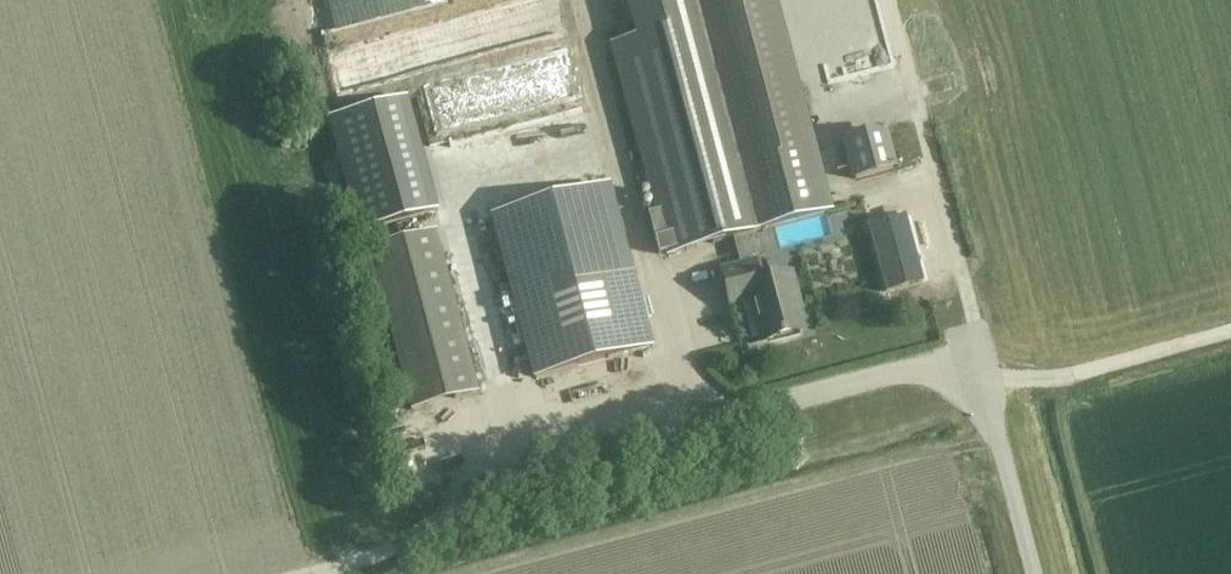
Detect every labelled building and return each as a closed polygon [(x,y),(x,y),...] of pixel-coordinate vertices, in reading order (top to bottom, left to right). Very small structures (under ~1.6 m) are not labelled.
[(660,32),(613,44),(656,211),(648,213),(659,254),(667,252),(667,255),(733,237),(753,232),(828,213),(772,0),(651,0),(660,32)] [(431,214),(400,100),(334,118),(364,232),(431,214)] [(493,217),(536,378),(650,348),(608,186),(493,217)] [(478,393),(436,232),(369,250),(412,411),(478,393)] [(751,300),(762,341),(779,336),(780,338),(803,332),(795,301),(799,300),(791,272),(759,281),(755,263),(753,263),(752,258),(759,256),(753,232),(733,237),(741,266),(721,271),(730,305),(751,300)]
